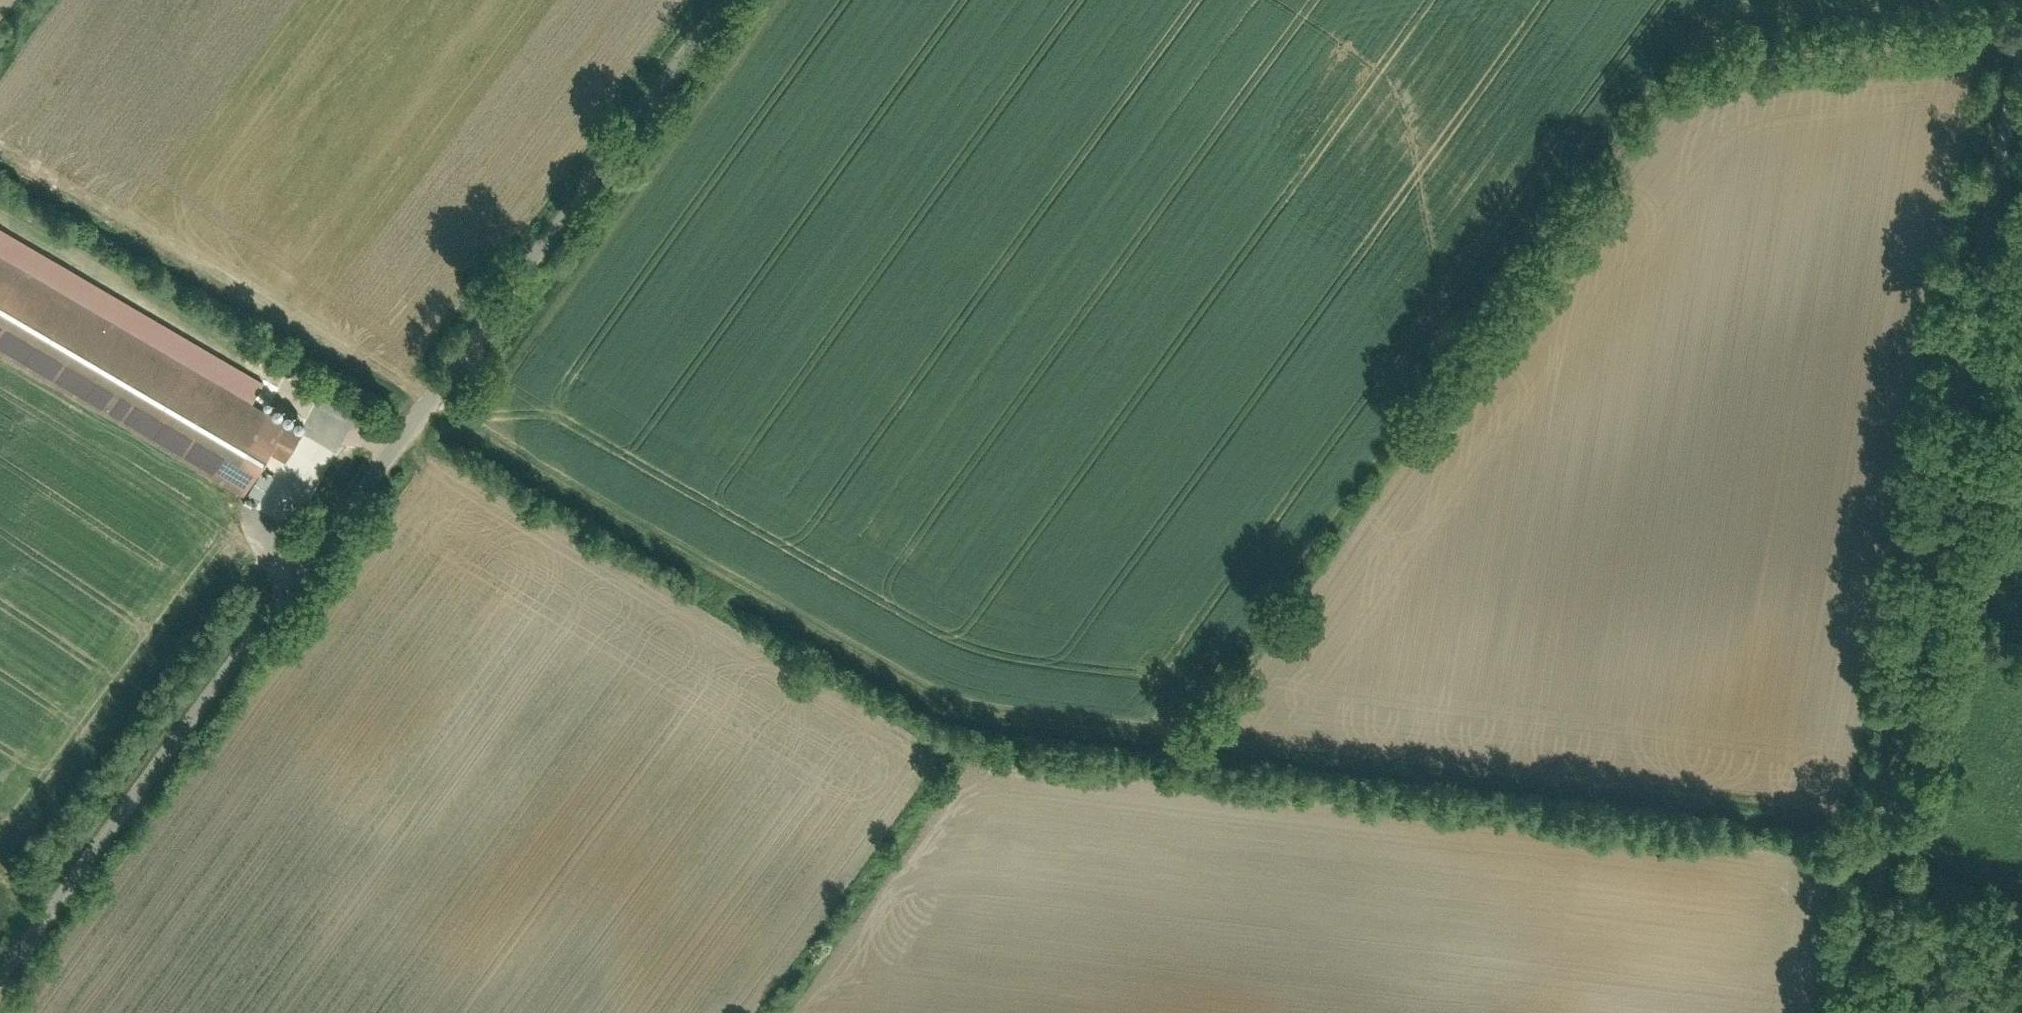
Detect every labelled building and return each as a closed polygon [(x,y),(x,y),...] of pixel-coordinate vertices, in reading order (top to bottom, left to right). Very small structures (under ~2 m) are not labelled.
[(242,485),(265,446),(287,458),(304,429),(0,254),(0,346),(242,485)]
